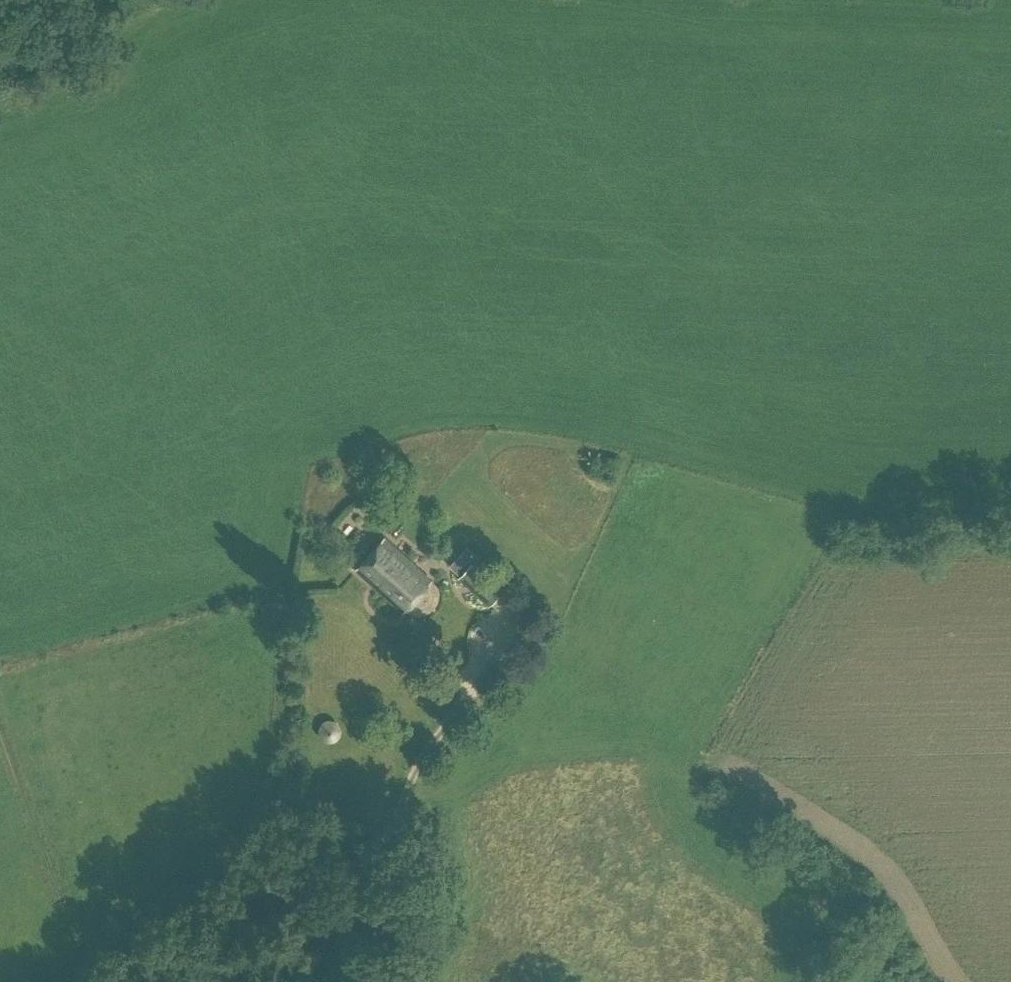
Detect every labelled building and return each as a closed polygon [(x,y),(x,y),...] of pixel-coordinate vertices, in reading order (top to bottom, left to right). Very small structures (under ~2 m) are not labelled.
[(404,610),(430,580),(384,538),(357,568),(404,610)] [(488,604),(503,588),(473,561),(458,577),(488,604)]
